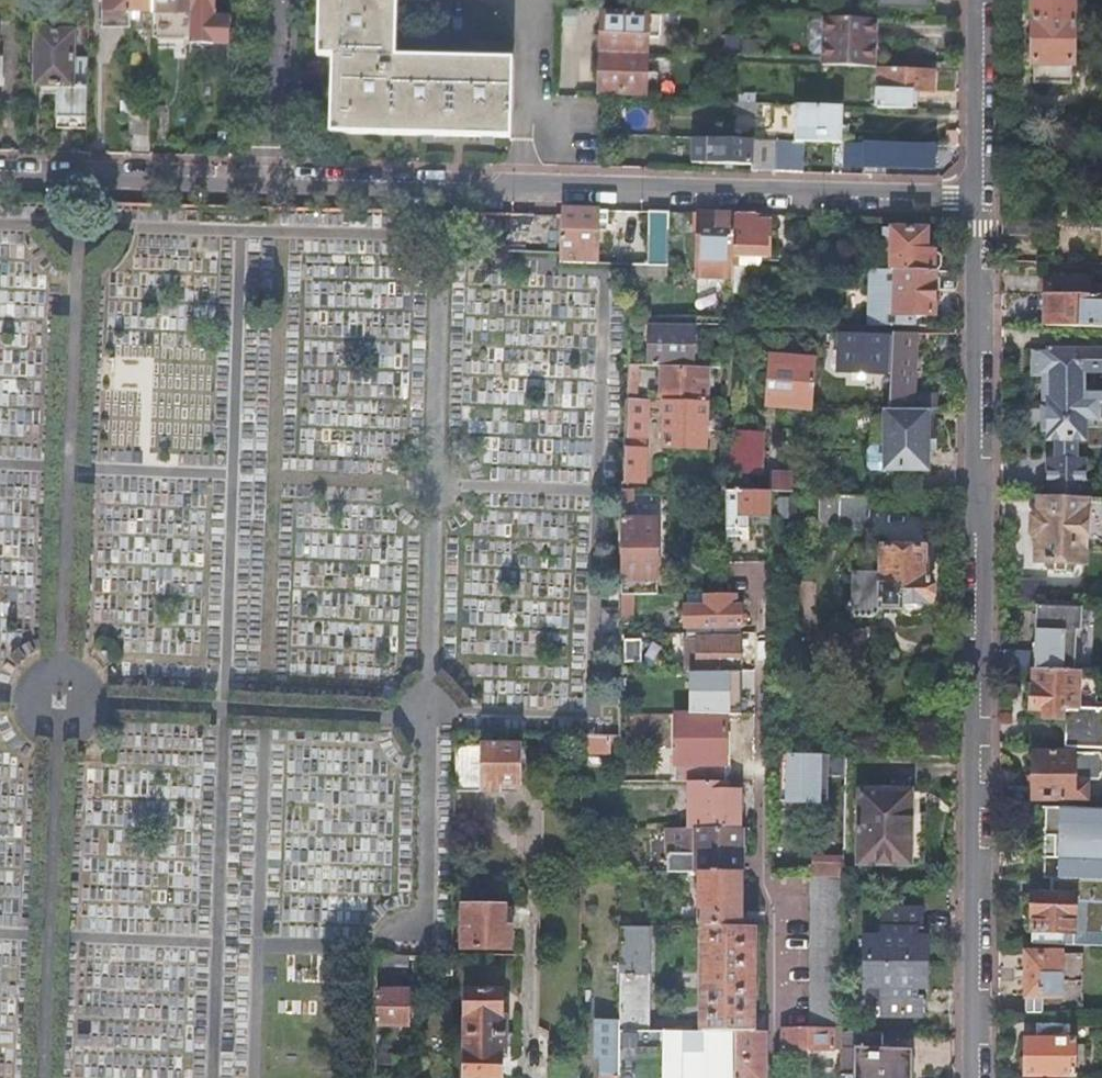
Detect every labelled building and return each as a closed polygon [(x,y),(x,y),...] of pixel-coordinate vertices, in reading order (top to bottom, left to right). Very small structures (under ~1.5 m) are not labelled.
[(130,0),(98,0),(98,1),(101,1),(100,10),(102,10),(102,26),(130,27),(130,19),(130,0)] [(153,0),(130,0),(130,19),(137,19),(138,15),(138,12),(152,12),(153,0)] [(191,0),(153,0),(152,12),(152,27),(173,27),(174,12),(190,12),(191,0)] [(190,12),(190,22),(214,22),(215,0),(191,0),(190,12)] [(317,57),(332,58),(330,131),(508,136),(510,59),(395,56),(397,0),(320,0),(317,57)] [(930,0),(878,0),(877,6),(929,10),(930,0)] [(1031,65),(1034,65),(1033,83),(1070,84),(1070,66),(1072,65),(1075,0),(1033,0),(1031,65)] [(603,14),(599,93),(644,94),(648,16),(603,14)] [(876,20),(824,17),(822,65),(874,67),(876,20)] [(85,133),(87,60),(73,59),(74,32),(37,31),(36,86),(43,86),(42,131),(85,133)] [(932,94),(934,69),(878,67),(877,111),(910,112),(910,94),(932,94)] [(733,114),(756,117),(759,94),(736,91),(733,114)] [(128,105),(128,134),(143,134),(144,106),(128,105)] [(842,109),(795,107),(794,142),(803,142),(841,143),(842,109)] [(775,141),(709,139),(707,164),(749,165),(749,169),(774,170),(775,141)] [(774,170),(774,171),(802,172),(803,142),(794,142),(775,141),(774,170)] [(872,167),(871,174),(883,174),(883,167),(932,168),(933,146),(865,144),(863,166),(872,167)] [(560,209),(559,215),(558,262),(595,263),(596,210),(560,209)] [(668,212),(647,212),(646,266),(667,267),(668,212)] [(696,276),(732,277),(732,266),(734,215),(698,214),(698,232),(696,276)] [(769,216),(734,215),(732,266),(738,266),(739,255),(767,255),(769,216)] [(1035,219),(1002,218),(1002,233),(1035,234),(1035,219)] [(1093,254),(1101,255),(1101,226),(1094,226),(1093,254)] [(891,238),(891,270),(895,270),(933,272),(934,252),(926,252),(926,229),(885,228),(884,237),(891,238)] [(821,254),(820,268),(847,269),(848,255),(821,254)] [(646,266),(632,265),(632,280),(666,280),(667,267),(646,266)] [(732,277),(731,291),(745,291),(746,266),(738,266),(732,266),(732,277)] [(870,270),(869,325),(891,325),(914,325),(914,314),(932,315),(933,272),(895,270),(891,270),(870,270)] [(1091,283),(1091,277),(1041,275),(1040,293),(1045,293),(1101,296),(1101,283),(1091,283)] [(1045,293),(1044,326),(1101,328),(1101,296),(1045,293)] [(649,327),(648,362),(689,363),(691,329),(649,327)] [(913,334),(891,333),(891,337),(889,375),(888,411),(910,411),(913,334)] [(889,375),(891,337),(839,334),(837,371),(889,375)] [(1043,354),(1041,449),(1097,449),(1098,354),(1043,354)] [(762,406),(810,411),(814,359),(793,357),(793,365),(766,363),(762,406)] [(708,367),(660,365),(659,400),(663,400),(707,402),(708,367)] [(640,378),(627,377),(627,399),(639,399),(640,378)] [(927,411),(935,411),(935,397),(923,397),(922,405),(916,405),(916,411),(927,411)] [(639,399),(627,399),(623,483),(643,483),(647,400),(639,399)] [(705,450),(707,402),(663,400),(662,448),(705,450)] [(927,432),(927,411),(916,411),(910,411),(888,411),(882,411),(882,421),(881,473),(927,473),(927,452),(927,432)] [(734,434),(732,472),(760,473),(761,435),(734,434)] [(768,471),(767,488),(767,489),(769,490),(792,491),(792,472),(768,471)] [(769,492),(725,490),(727,577),(743,577),(743,547),(738,531),(747,531),(747,516),(769,516),(769,492)] [(869,496),(818,494),(818,527),(868,528),(869,496)] [(1039,496),(1038,513),(1034,513),(1032,515),(1031,533),(1033,536),(1037,537),(1036,560),(1055,561),(1066,561),(1084,562),(1084,548),(1101,549),(1101,499),(1087,498),(1039,496)] [(656,520),(619,519),(619,595),(631,595),(655,594),(656,520)] [(880,546),(880,571),(848,571),(847,617),(869,618),(879,606),(894,607),(896,609),(899,611),(901,612),(904,613),(907,613),(910,613),(911,613),(918,610),(925,606),(927,604),(927,577),(922,577),(922,547),(880,546)] [(1066,571),(1066,561),(1055,561),(1054,570),(1066,571)] [(734,593),(684,594),(685,631),(743,629),(742,605),(734,605),(734,593)] [(631,595),(619,595),(619,617),(630,617),(631,595)] [(1034,652),(999,650),(999,667),(1035,669),(1074,671),(1076,630),(1081,630),(1082,606),(1037,604),(1034,652)] [(602,610),(602,632),(618,632),(618,610),(602,610)] [(696,639),(696,672),(701,672),(740,671),(740,639),(696,639)] [(640,640),(624,640),(624,661),(640,661),(640,640)] [(1074,671),(1035,669),(1034,687),(1032,687),(1031,708),(1045,709),(1045,718),(1066,720),(1064,748),(1101,749),(1101,713),(1096,712),(1098,672),(1074,671)] [(740,671),(701,672),(701,695),(693,695),(693,708),(702,708),(702,713),(740,714),(740,671)] [(724,714),(674,715),(674,782),(689,782),(724,782),(724,714)] [(602,752),(602,738),(578,737),(578,751),(602,752)] [(518,746),(454,745),(453,791),(497,792),(497,785),(517,785),(518,746)] [(1032,799),(1086,801),(1087,785),(1075,785),(1075,780),(1100,780),(1100,778),(1101,776),(1101,762),(1100,760),(1100,754),(1033,753),(1032,799)] [(771,755),(771,766),(781,766),(782,789),(786,789),(786,797),(793,797),(793,801),(828,800),(828,765),(838,766),(838,774),(845,774),(845,755),(814,755),(814,765),(800,766),(799,755),(771,755)] [(726,782),(724,782),(689,782),(690,827),(695,827),(739,827),(739,792),(726,792),(726,782)] [(859,790),(858,864),(924,865),(925,812),(911,812),(910,791),(859,790)] [(1044,807),(1043,835),(1053,836),(1059,836),(1059,843),(1063,843),(1062,857),(1084,858),(1083,880),(1101,881),(1101,810),(1044,807)] [(695,827),(695,872),(699,872),(741,872),(741,827),(739,827),(695,827)] [(1059,836),(1053,836),(1052,857),(1058,857),(1057,879),(1066,880),(1083,880),(1084,858),(1062,857),(1063,843),(1059,843),(1059,836)] [(814,846),(813,878),(844,878),(844,847),(814,846)] [(741,926),(741,872),(699,872),(698,926),(702,926),(741,926)] [(844,878),(813,878),(811,1026),(842,1027),(844,878)] [(1051,879),(1051,895),(1031,895),(1030,917),(1032,917),(1031,943),(1073,945),(1097,946),(1097,937),(1080,936),(1081,921),(1101,922),(1101,881),(1083,880),(1066,880),(1057,879),(1051,879)] [(461,904),(461,947),(510,947),(509,927),(504,927),(504,905),(461,904)] [(881,931),(865,931),(864,987),(882,988),(881,1019),(929,1020),(931,905),(881,904),(881,931)] [(1081,921),(1080,936),(1097,937),(1101,937),(1101,922),(1081,921)] [(649,926),(619,926),(619,1031),(648,1031),(649,926)] [(754,926),(741,926),(702,926),(701,1031),(732,1030),(736,1030),(753,1030),(754,926)] [(1025,1014),(1060,1014),(1061,978),(1073,979),(1074,956),(1025,954),(1025,1014)] [(407,989),(376,989),(376,1022),(407,1023),(407,989)] [(465,990),(465,1033),(505,1033),(506,1013),(502,1013),(501,991),(465,990)] [(842,1027),(811,1026),(780,1026),(780,1048),(842,1048),(842,1032),(842,1027)] [(682,1031),(682,1077),(732,1077),(732,1030),(701,1031),(682,1031)] [(753,1030),(736,1030),(736,1077),(765,1077),(765,1030),(753,1030)] [(619,1031),(619,1077),(682,1077),(682,1031),(648,1031),(619,1031)] [(842,1048),(841,1077),(910,1077),(911,1049),(882,1049),(882,1033),(842,1032),(842,1048)] [(505,1033),(465,1033),(465,1077),(500,1077),(501,1053),(505,1053),(505,1033)] [(1075,1040),(1025,1038),(1025,1076),(1075,1077),(1075,1040)]
